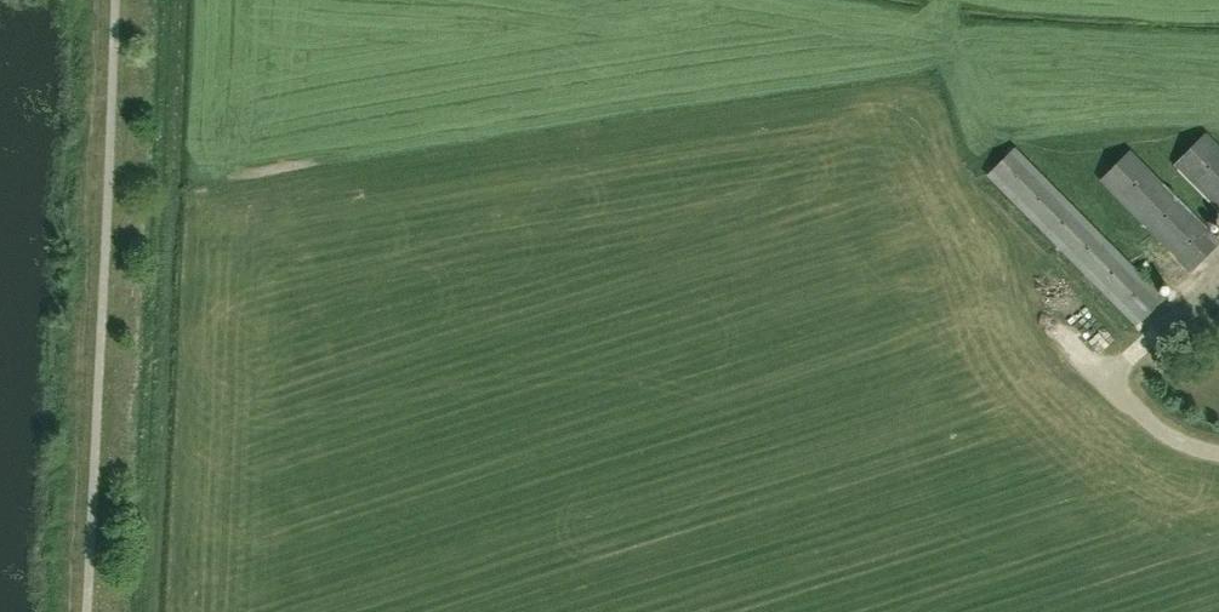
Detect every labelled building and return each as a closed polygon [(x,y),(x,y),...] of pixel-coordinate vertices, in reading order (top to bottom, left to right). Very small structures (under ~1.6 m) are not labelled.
[(1206,134),(1174,165),(1218,211),(1218,147),(1206,134)] [(1137,326),(1163,300),(1014,149),(988,175),(1137,326)] [(1218,245),(1218,242),(1130,152),(1101,180),(1191,272),(1218,245)]
